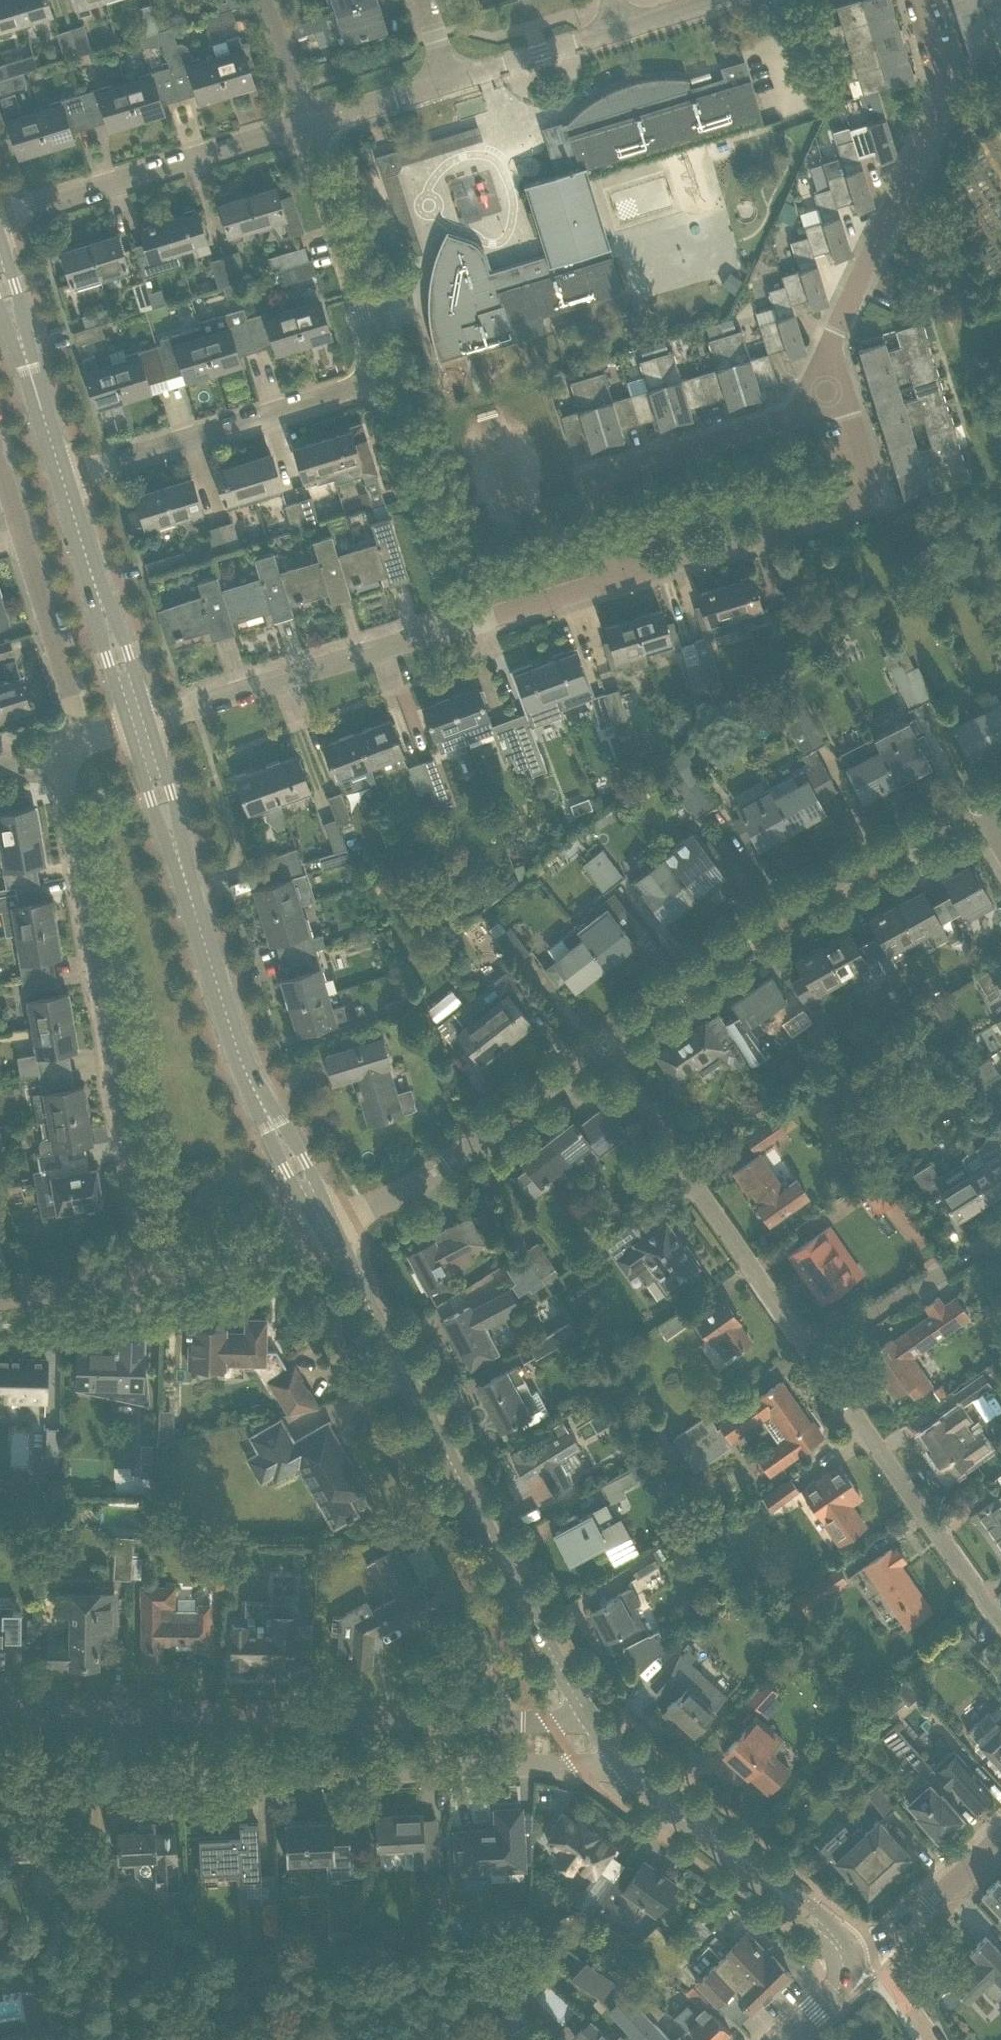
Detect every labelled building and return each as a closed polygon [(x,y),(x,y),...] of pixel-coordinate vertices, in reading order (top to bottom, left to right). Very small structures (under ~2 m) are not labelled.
[(16,0),(0,0),(0,29),(23,22),(16,0)] [(23,22),(52,13),(48,2),(48,0),(16,0),(23,22)] [(105,0),(73,0),(76,10),(106,0),(105,0)] [(229,9),(241,5),(239,0),(226,0),(229,9)] [(313,18),(321,46),(341,40),(386,26),(385,25),(381,26),(373,0),(374,0),(372,0),(332,12),(331,13),(313,18)] [(335,3),(328,5),(331,13),(332,12),(372,0),(335,0),(335,3)] [(841,23),(822,29),(824,35),(894,13),(890,0),(857,0),(836,6),(841,23)] [(957,18),(1000,4),(1000,0),(952,0),(957,18)] [(156,22),(150,3),(138,7),(146,34),(158,30),(156,22)] [(957,18),(964,40),(1000,28),(1000,4),(957,18)] [(234,22),(230,9),(203,18),(207,30),(234,22)] [(901,35),(894,13),(824,35),(826,40),(844,35),(849,51),(901,35)] [(158,30),(170,26),(168,18),(156,22),(158,30)] [(82,24),(68,28),(76,56),(90,52),(82,24)] [(170,26),(158,30),(169,66),(179,99),(197,94),(200,101),(226,92),(215,56),(202,60),(201,56),(191,59),(187,48),(185,45),(182,43),(179,43),(176,44),(171,26),(170,26)] [(76,56),(68,28),(55,33),(63,60),(76,56)] [(964,40),(970,61),(968,62),(968,63),(1000,53),(1000,28),(964,40)] [(901,35),(849,51),(854,67),(836,72),(837,78),(908,57),(901,35)] [(228,52),(215,56),(226,92),(253,84),(238,36),(225,40),(228,52)] [(11,61),(0,64),(0,79),(22,72),(36,67),(32,54),(11,61)] [(908,57),(837,78),(839,84),(857,78),(862,94),(876,90),(877,91),(917,79),(917,77),(914,78),(908,57)] [(585,167),(586,167),(759,114),(749,82),(750,82),(744,62),(722,69),(724,78),(690,88),(687,80),(688,80),(688,79),(669,77),(650,78),(631,82),(613,89),(596,98),(580,109),(566,122),(560,124),(560,123),(543,129),(556,174),(523,184),(524,185),(525,185),(530,201),(533,200),(535,208),(527,211),(534,235),(542,232),(549,253),(489,272),(485,258),(481,250),(475,244),(468,241),(446,233),(448,231),(447,230),(438,248),(432,267),(428,287),(427,307),(429,326),(433,346),(440,365),(441,364),(440,361),(542,330),(537,315),(621,290),(611,259),(611,258),(612,258),(608,247),(611,246),(610,245),(609,246),(585,167)] [(179,99),(169,66),(138,76),(139,80),(126,84),(136,120),(163,112),(161,104),(179,99)] [(22,72),(0,79),(0,93),(26,85),(22,72)] [(110,84),(79,93),(89,126),(107,121),(110,128),(136,120),(126,84),(112,88),(110,84)] [(862,94),(859,95),(867,123),(849,129),(852,139),(853,138),(859,158),(876,152),(879,162),(896,156),(877,91),(876,90),(862,94)] [(35,112),(21,116),(14,93),(1,97),(19,156),(46,147),(35,112)] [(89,126),(79,93),(47,103),(49,107),(35,112),(46,147),(73,139),(71,132),(89,126)] [(396,150),(400,165),(483,140),(478,125),(396,150)] [(853,138),(852,139),(836,144),(845,172),(826,178),(829,187),(830,187),(836,207),(837,206),(853,201),(856,210),(874,205),(859,158),(853,138)] [(401,165),(400,165),(396,150),(375,157),(382,177),(397,173),(397,172),(401,165)] [(422,254),(397,173),(382,177),(406,259),(422,254)] [(275,186),(247,195),(256,225),(270,220),(282,237),(302,231),(293,204),(282,208),(275,186)] [(830,187),(829,187),(813,192),(822,221),(804,227),(807,236),(813,255),(814,255),(831,250),(833,259),(851,254),(837,206),(836,207),(830,187)] [(256,225),(247,195),(219,203),(231,241),(242,238),(242,229),(256,225)] [(791,224),(796,214),(794,206),(784,201),(776,217),(791,224)] [(208,248),(202,229),(196,210),(168,219),(177,249),(194,244),(196,252),(208,248)] [(145,243),(133,246),(143,277),(182,265),(177,249),(168,219),(140,228),(145,243)] [(129,273),(123,254),(117,235),(89,243),(101,281),(129,273)] [(807,236),(790,241),(799,270),(781,275),(784,285),(790,304),(791,304),(808,299),(811,308),(828,303),(814,255),(813,255),(807,236)] [(101,281),(89,243),(62,252),(74,290),(101,281)] [(303,247),(284,253),(266,258),(270,273),(281,270),(280,268),(299,262),(307,260),(303,247)] [(236,254),(223,258),(231,284),(244,280),(236,254)] [(231,284),(223,258),(210,262),(218,288),(231,284)] [(307,260),(299,262),(302,272),(313,268),(311,259),(307,260)] [(730,271),(721,284),(734,293),(743,280),(730,271)] [(151,308),(142,280),(130,284),(139,312),(151,308)] [(768,290),(773,307),(755,313),(767,353),(768,353),(785,347),(788,357),(805,351),(791,304),(790,304),(784,285),(768,290)] [(307,304),(293,308),(304,344),(304,342),(329,335),(329,336),(330,336),(315,287),(303,291),(307,304)] [(108,307),(100,310),(81,316),(85,328),(86,329),(99,324),(112,320),(108,307)] [(243,308),(198,321),(199,326),(202,335),(213,371),(214,371),(213,370),(238,362),(239,364),(240,363),(237,352),(245,349),(246,353),(256,350),(246,318),(243,308)] [(278,308),(246,318),(256,350),(257,350),(255,346),(273,340),(277,352),(278,352),(278,350),(302,343),(303,344),(304,344),(293,308),(279,313),(278,308)] [(721,322),(721,323),(724,335),(736,331),(733,319),(721,322)] [(860,340),(862,347),(858,349),(866,373),(930,354),(926,341),(927,340),(922,322),(895,330),(900,346),(887,350),(882,334),(860,340)] [(724,335),(721,323),(706,327),(709,339),(724,335)] [(161,344),(156,345),(166,378),(165,373),(183,368),(187,380),(188,379),(187,378),(212,370),(213,372),(213,371),(202,335),(199,326),(159,338),(161,344)] [(736,331),(724,335),(744,401),(761,396),(758,387),(777,381),(768,353),(767,353),(750,358),(741,329),(736,331)] [(724,335),(709,339),(707,340),(716,368),(698,374),(707,403),(725,397),(728,406),(744,401),(724,335)] [(662,341),(652,344),(655,353),(665,350),(662,341)] [(655,353),(652,344),(641,347),(644,356),(655,353)] [(126,359),(112,364),(123,399),(124,399),(123,397),(148,390),(149,391),(150,391),(146,379),(164,374),(165,378),(166,378),(156,345),(124,355),(126,359)] [(707,403),(698,374),(681,379),(672,350),(655,356),(676,422),(693,417),(690,408),(707,403)] [(930,354),(866,373),(873,398),(899,390),(895,378),(909,373),(912,386),(939,377),(934,363),(933,363),(930,354)] [(94,355),(81,359),(96,407),(97,407),(97,405),(122,398),(122,399),(123,399),(112,364),(98,368),(94,355)] [(676,422),(655,356),(638,361),(647,389),(630,395),(639,424),(656,418),(659,427),(676,422)] [(594,361),(583,365),(586,377),(598,373),(594,361)] [(603,371),(586,377),(607,443),(624,438),(621,429),(639,424),(630,395),(612,400),(603,371)] [(607,443),(586,377),(570,382),(578,410),(560,416),(563,426),(569,445),(587,439),(590,448),(607,443)] [(899,390),(873,398),(880,422),(945,402),(942,392),(943,392),(939,377),(912,386),(916,398),(902,402),(899,390)] [(948,411),(945,402),(880,422),(888,446),(913,438),(910,426),(923,422),(927,434),(953,426),(949,411),(948,411)] [(362,472),(363,476),(375,472),(368,448),(366,448),(363,440),(366,439),(362,426),(322,439),(331,469),(344,465),(345,469),(355,474),(362,472)] [(913,438),(888,446),(895,470),(960,450),(957,441),(958,440),(953,426),(927,434),(931,446),(917,450),(913,438)] [(331,469),(322,439),(294,447),(305,486),(317,482),(315,474),(331,469)] [(960,450),(895,470),(903,495),(907,493),(909,500),(931,494),(926,477),(939,473),(944,490),(970,482),(965,463),(964,463),(960,450)] [(282,492),(276,473),(270,454),(243,463),(252,493),(266,489),(272,495),(282,492)] [(252,493),(243,463),(215,471),(227,510),(238,507),(238,497),(252,493)] [(364,480),(372,507),(385,503),(377,476),(364,480)] [(203,517),(197,498),(191,479),(164,487),(173,517),(190,512),(192,520),(203,517)] [(173,517),(164,487),(136,496),(140,509),(128,513),(136,537),(175,525),(173,517)] [(310,497),(298,501),(306,528),(318,524),(310,497)] [(306,528),(298,501),(285,505),(294,531),(306,528)] [(377,543),(337,555),(346,585),(386,572),(388,580),(407,575),(389,516),(371,522),(377,543)] [(231,522),(218,526),(226,552),(239,548),(231,522)] [(226,552),(218,526),(206,529),(214,555),(226,552)] [(319,560),(279,572),(288,603),(328,590),(330,598),(349,592),(346,585),(337,555),(331,533),(312,539),(319,560)] [(184,551),(144,563),(148,575),(188,563),(184,551)] [(261,578),(221,590),(230,620),(270,608),(272,616),(291,610),(288,603),(279,572),(273,551),(254,557),(261,578)] [(199,598),(177,604),(158,610),(167,640),(208,627),(211,635),(233,628),(230,620),(221,590),(217,575),(194,582),(199,598)] [(726,584),(725,585),(734,615),(748,611),(752,623),(764,620),(760,607),(751,577),(750,577),(751,578),(726,586),(726,584)] [(696,606),(695,607),(704,637),(704,638),(738,628),(734,615),(725,585),(724,585),(724,586),(700,594),(699,592),(698,593),(702,606),(696,608),(696,606)] [(787,606),(774,610),(786,644),(796,635),(787,606)] [(681,648),(679,640),(673,621),(665,623),(660,609),(633,617),(643,650),(658,646),(660,654),(681,648)] [(643,650),(633,617),(606,625),(611,640),(603,642),(611,670),(631,664),(632,667),(647,663),(643,650)] [(0,643),(0,657),(12,654),(8,640),(0,643)] [(593,692),(584,668),(581,669),(574,652),(573,652),(572,648),(551,656),(552,660),(545,663),(559,704),(593,692)] [(895,650),(882,656),(909,708),(910,707),(921,702),(901,661),(895,650)] [(712,655),(699,659),(708,688),(719,684),(721,684),(712,655)] [(910,657),(901,661),(921,702),(933,696),(918,667),(915,668),(910,657)] [(708,688),(699,659),(685,663),(695,693),(708,689),(708,688)] [(15,661),(3,664),(8,679),(0,682),(0,708),(2,715),(29,707),(15,661)] [(536,666),(532,667),(531,663),(511,671),(510,670),(509,670),(526,716),(527,715),(529,720),(561,709),(559,704),(545,663),(541,664),(541,662),(535,664),(536,666)] [(493,731),(484,706),(477,688),(450,697),(466,740),(493,731)] [(605,693),(613,722),(628,718),(619,689),(605,693)] [(613,722),(605,693),(591,698),(601,728),(614,725),(613,722)] [(466,740),(450,697),(424,707),(439,750),(466,740)] [(825,743),(809,714),(802,701),(791,707),(814,749),(825,743)] [(986,710),(1000,740),(1000,703),(986,710)] [(814,749),(791,707),(780,713),(802,755),(814,749)] [(962,722),(959,715),(947,721),(951,729),(955,727),(969,756),(1000,741),(1000,740),(986,710),(962,722)] [(527,715),(526,716),(512,721),(529,767),(532,775),(547,770),(529,720),(527,715)] [(914,717),(907,721),(873,738),(894,781),(928,764),(925,758),(932,754),(922,734),(915,737),(912,731),(919,728),(914,717)] [(389,720),(356,732),(369,767),(402,755),(389,720)] [(529,767),(512,721),(499,725),(501,732),(503,731),(518,771),(529,767)] [(369,767),(356,732),(324,744),(337,780),(369,767)] [(894,781),(873,738),(841,754),(852,775),(847,778),(855,792),(859,790),(863,797),(894,781)] [(700,777),(698,778),(688,764),(693,760),(686,750),(673,758),(686,778),(694,790),(708,811),(718,804),(700,777)] [(310,793),(303,774),(296,755),(266,766),(280,804),(310,793)] [(421,762),(431,788),(437,804),(451,798),(435,757),(421,762)] [(809,764),(791,774),(768,787),(791,827),(822,810),(820,806),(824,804),(825,798),(824,798),(825,794),(821,787),(830,782),(831,782),(832,782),(820,761),(810,767),(809,764)] [(431,788),(421,762),(409,766),(418,792),(431,788)] [(280,804),(266,766),(236,777),(250,815),(264,810),(267,817),(277,828),(287,824),(280,804)] [(613,786),(622,797),(633,787),(624,776),(613,786)] [(686,778),(675,785),(683,797),(681,798),(696,819),(708,811),(694,790),(686,778)] [(736,805),(743,816),(734,821),(744,839),(753,834),(758,845),(791,827),(768,787),(736,805)] [(335,818),(337,823),(350,818),(341,791),(327,796),(335,818)] [(2,840),(39,834),(34,806),(6,811),(0,812),(0,841),(2,840)] [(345,847),(337,823),(335,818),(323,822),(334,852),(345,847)] [(442,825),(435,828),(437,835),(444,832),(442,825)] [(693,895),(722,873),(717,867),(724,861),(708,841),(704,844),(695,832),(686,840),(682,840),(675,845),(675,848),(663,857),(672,869),(693,895)] [(39,834),(2,840),(5,855),(0,855),(6,888),(35,882),(32,864),(43,862),(39,834)] [(296,847),(290,850),(271,857),(276,870),(301,860),(296,847)] [(350,860),(345,847),(334,852),(319,857),(323,870),(350,860)] [(624,876),(609,856),(603,848),(593,856),(614,884),(624,876)] [(540,851),(531,859),(536,866),(545,858),(540,851)] [(593,856),(583,864),(604,892),(614,884),(593,856)] [(672,869),(663,857),(634,879),(652,903),(664,918),(693,895),(672,869)] [(522,864),(513,867),(518,880),(531,870),(524,869),(522,864)] [(951,893),(940,898),(942,900),(959,931),(962,936),(973,930),(970,924),(968,920),(993,906),(988,897),(970,864),(943,878),(951,893)] [(302,874),(273,883),(254,889),(262,915),(297,904),(293,890),(306,886),(302,874)] [(38,901),(35,882),(6,888),(11,920),(16,919),(18,933),(55,927),(50,899),(38,901)] [(922,890),(896,905),(915,939),(930,930),(937,943),(948,937),(951,942),(962,936),(959,931),(942,900),(940,898),(930,904),(922,890)] [(301,918),(297,904),(262,915),(270,942),(278,940),(284,958),(315,948),(324,945),(320,934),(312,937),(306,917),(301,918)] [(877,933),(867,939),(868,941),(885,971),(896,964),(894,960),(907,952),(903,946),(915,939),(896,905),(869,919),(877,933)] [(633,942),(612,916),(606,908),(589,921),(584,915),(572,924),(574,926),(604,965),(633,942)] [(514,962),(529,950),(509,926),(505,929),(495,937),(514,962)] [(570,949),(544,968),(551,978),(555,975),(560,982),(567,977),(575,987),(604,965),(574,926),(560,936),(570,949)] [(55,927),(18,933),(21,948),(16,949),(21,981),(51,976),(48,957),(60,955),(55,927)] [(383,929),(372,933),(375,944),(387,941),(383,929)] [(848,931),(822,945),(842,979),(849,991),(884,971),(885,971),(868,941),(867,939),(857,945),(848,931)] [(804,974),(793,980),(803,997),(811,1012),(813,1011),(822,1027),(824,1026),(831,1021),(819,1000),(831,993),(827,988),(842,979),(822,945),(796,960),(804,974)] [(315,948),(284,958),(289,977),(282,979),(290,1006),(325,995),(321,982),(325,981),(315,948)] [(885,971),(884,971),(888,977),(899,971),(896,964),(885,971)] [(980,974),(975,977),(989,999),(999,992),(1000,995),(1000,970),(997,964),(980,974)] [(485,987),(471,998),(505,1042),(530,1022),(514,1001),(522,994),(524,997),(525,996),(512,980),(506,971),(485,987)] [(51,976),(21,981),(27,1014),(32,1013),(34,1026),(71,1020),(66,992),(54,995),(51,976)] [(738,1014),(724,1024),(738,1045),(751,1066),(760,1060),(751,1047),(765,1038),(757,1027),(772,1016),(780,1027),(781,1026),(789,1037),(805,1026),(770,976),(731,1003),(738,1014)] [(421,991),(413,994),(417,1008),(426,1005),(421,991)] [(413,994),(385,1003),(390,1017),(392,1016),(417,1008),(413,994)] [(329,1009),(325,995),(290,1006),(298,1032),(346,1018),(342,1005),(329,1009)] [(928,1004),(926,1006),(930,1013),(946,1003),(942,996),(935,1000),(928,1004)] [(471,998),(436,1025),(456,1050),(457,1049),(455,1047),(463,1040),(480,1061),(505,1042),(471,998)] [(705,1021),(656,1055),(674,1082),(697,1067),(702,1074),(722,1060),(717,1053),(724,1048),(726,1053),(738,1045),(724,1024),(719,1016),(707,1024),(705,1021)] [(34,1052),(16,1055),(17,1057),(20,1077),(38,1074),(67,1069),(63,1050),(76,1048),(71,1020),(34,1026),(37,1041),(32,1041),(34,1052)] [(824,1026),(822,1027),(814,1033),(828,1053),(838,1046),(824,1026)] [(380,1039),(345,1050),(326,1056),(334,1081),(355,1074),(370,1123),(401,1114),(400,1113),(416,1108),(410,1089),(395,1094),(386,1065),(387,1064),(380,1039)] [(43,1103),(35,1104),(38,1121),(51,1119),(87,1113),(82,1085),(70,1087),(67,1069),(38,1074),(43,1103)] [(769,1095),(752,1105),(761,1121),(778,1111),(769,1095)] [(573,1121),(550,1139),(568,1162),(590,1144),(598,1155),(625,1134),(604,1107),(578,1127),(573,1121)] [(755,1151),(795,1123),(786,1110),(746,1138),(755,1151)] [(39,1142),(38,1145),(40,1155),(41,1155),(81,1148),(80,1143),(91,1141),(87,1113),(51,1119),(53,1135),(43,1136),(41,1139),(39,1142)] [(991,1139),(987,1137),(983,1143),(977,1147),(971,1150),(966,1153),(961,1158),(960,1158),(970,1173),(986,1199),(1000,1190),(1000,1133),(991,1139)] [(528,1169),(516,1178),(526,1192),(528,1194),(532,1199),(552,1183),(548,1177),(568,1162),(550,1139),(522,1161),(528,1169)] [(41,1155),(36,1156),(40,1179),(36,1179),(42,1212),(59,1209),(59,1211),(60,1210),(60,1208),(86,1204),(86,1206),(94,1204),(94,1203),(102,1201),(96,1169),(85,1171),(81,1148),(41,1155)] [(759,1155),(737,1170),(734,1172),(746,1189),(749,1186),(761,1204),(758,1206),(769,1222),(808,1195),(797,1179),(783,1189),(759,1155)] [(945,1189),(939,1178),(929,1163),(912,1173),(934,1210),(946,1202),(956,1219),(986,1199),(970,1173),(945,1189)] [(883,1167),(861,1182),(879,1207),(882,1205),(881,1204),(897,1193),(897,1194),(900,1192),(883,1167)] [(445,1263),(483,1243),(478,1234),(469,1216),(417,1243),(420,1248),(408,1255),(428,1292),(453,1279),(445,1263)] [(625,1227),(605,1241),(626,1272),(633,1267),(636,1272),(648,1263),(656,1274),(653,1276),(666,1294),(687,1279),(684,1275),(696,1266),(694,1264),(697,1262),(686,1246),(683,1248),(665,1222),(636,1243),(625,1227)] [(829,1227),(791,1254),(802,1269),(818,1292),(823,1300),(854,1278),(831,1246),(838,1241),(829,1227)] [(506,1235),(494,1242),(500,1254),(513,1248),(506,1235)] [(537,1240),(523,1249),(535,1268),(549,1259),(537,1240)] [(523,1249),(503,1263),(519,1288),(529,1282),(533,1288),(544,1281),(535,1268),(523,1249)] [(461,1311),(443,1320),(463,1358),(464,1357),(471,1369),(499,1353),(485,1326),(518,1308),(509,1290),(470,1311),(468,1307),(461,1311)] [(924,1306),(930,1315),(892,1341),(891,1339),(864,1358),(874,1373),(878,1370),(895,1395),(907,1386),(914,1396),(932,1384),(912,1356),(968,1317),(955,1298),(944,1305),(938,1297),(924,1306)] [(723,1299),(707,1311),(694,1319),(710,1342),(708,1344),(723,1365),(738,1354),(736,1351),(750,1341),(738,1324),(740,1323),(723,1299)] [(660,1326),(667,1337),(692,1319),(684,1309),(660,1326)] [(190,1329),(190,1349),(189,1366),(199,1366),(199,1370),(216,1371),(216,1367),(224,1367),(224,1364),(270,1364),(277,1376),(271,1380),(276,1389),(275,1390),(289,1414),(318,1408),(307,1389),(305,1390),(304,1387),(299,1380),(301,1379),(294,1366),(288,1370),(276,1351),(265,1351),(266,1320),(245,1320),(245,1337),(225,1337),(225,1330),(190,1329)] [(569,1323),(557,1330),(527,1348),(535,1361),(565,1343),(570,1352),(582,1345),(569,1323)] [(144,1350),(144,1337),(117,1336),(117,1346),(115,1346),(115,1349),(78,1348),(77,1358),(75,1358),(75,1376),(77,1376),(77,1390),(78,1390),(78,1387),(120,1388),(120,1393),(124,1397),(140,1400),(143,1397),(144,1369),(143,1369),(144,1350)] [(44,1401),(45,1401),(46,1359),(8,1358),(8,1357),(4,1357),(3,1360),(0,1360),(0,1399),(44,1401)] [(491,1379),(477,1387),(478,1388),(478,1387),(500,1428),(499,1428),(500,1430),(520,1419),(525,1430),(549,1418),(534,1389),(530,1391),(516,1365),(491,1379)] [(984,1376),(956,1394),(963,1404),(990,1385),(984,1376)] [(720,1427),(722,1430),(718,1433),(706,1416),(672,1440),(694,1471),(728,1448),(724,1442),(729,1439),(730,1440),(760,1417),(779,1444),(759,1458),(770,1473),(819,1438),(818,1438),(822,1436),(812,1422),(810,1424),(779,1382),(755,1399),(756,1400),(720,1427)] [(941,1385),(934,1390),(938,1397),(946,1392),(941,1385)] [(960,1407),(938,1422),(921,1434),(936,1455),(933,1458),(947,1477),(989,1448),(978,1433),(974,1436),(966,1424),(970,1422),(960,1407)] [(249,1436),(255,1447),(259,1453),(248,1459),(261,1482),(272,1476),(275,1481),(308,1462),(329,1498),(343,1490),(349,1500),(365,1491),(366,1490),(356,1473),(357,1472),(354,1467),(353,1468),(340,1445),(332,1450),(327,1440),(334,1435),(328,1424),(331,1422),(331,1421),(294,1442),(280,1418),(249,1436)] [(537,1438),(512,1453),(518,1462),(514,1464),(525,1481),(541,1472),(554,1496),(571,1486),(572,1486),(567,1475),(559,1461),(574,1451),(576,1450),(580,1447),(570,1432),(573,1431),(570,1426),(567,1428),(562,1420),(549,1428),(554,1435),(552,1436),(554,1439),(542,1446),(537,1438)] [(159,1427),(158,1438),(173,1435),(173,1428),(173,1426),(159,1425),(159,1427)] [(45,1455),(59,1456),(59,1428),(46,1428),(45,1455)] [(649,1441),(656,1450),(667,1442),(660,1433),(649,1441)] [(140,1461),(140,1478),(153,1479),(153,1474),(155,1474),(155,1461),(153,1461),(140,1461)] [(840,1466),(803,1491),(839,1543),(864,1526),(849,1504),(860,1496),(840,1466)] [(608,1493),(638,1477),(632,1467),(602,1483),(608,1493)] [(772,1508),(799,1489),(790,1477),(763,1496),(772,1508)] [(973,1514),(1000,1554),(1000,1495),(989,1503),(973,1514)] [(579,1519),(577,1515),(561,1523),(564,1527),(555,1532),(569,1559),(604,1541),(616,1563),(617,1563),(617,1562),(636,1552),(636,1553),(637,1552),(620,1519),(614,1522),(606,1505),(579,1519)] [(131,1576),(133,1538),(115,1537),(113,1575),(131,1576)] [(889,1549),(878,1557),(864,1566),(907,1626),(931,1609),(900,1564),(905,1560),(896,1548),(891,1551),(889,1549)] [(340,1617),(339,1631),(338,1651),(349,1652),(349,1653),(351,1653),(350,1666),(371,1668),(373,1636),(414,1614),(415,1616),(427,1610),(395,1549),(376,1559),(397,1598),(372,1612),(366,1602),(340,1617)] [(652,1551),(630,1564),(638,1578),(660,1565),(660,1564),(663,1562),(656,1550),(652,1552),(652,1551)] [(133,1556),(131,1576),(142,1577),(143,1557),(133,1556)] [(796,1597),(804,1609),(845,1579),(836,1568),(796,1597)] [(618,1595),(609,1600),(591,1609),(606,1639),(619,1632),(625,1644),(624,1645),(624,1646),(622,1647),(631,1663),(633,1662),(638,1671),(667,1645),(658,1628),(649,1633),(634,1605),(639,1602),(631,1586),(617,1593),(618,1595)] [(209,1647),(209,1627),(209,1605),(196,1604),(196,1610),(173,1610),(173,1608),(175,1608),(175,1588),(141,1588),(141,1607),(144,1607),(144,1622),(142,1622),(141,1670),(161,1670),(162,1644),(171,1644),(171,1643),(196,1643),(196,1647),(209,1647)] [(97,1663),(97,1643),(97,1634),(114,1634),(114,1614),(113,1614),(113,1594),(73,1594),(73,1639),(49,1639),(49,1669),(82,1669),(82,1663),(97,1663)] [(2,1662),(2,1663),(3,1663),(3,1655),(4,1655),(4,1651),(3,1651),(3,1639),(21,1639),(21,1637),(19,1637),(19,1613),(21,1613),(21,1611),(12,1611),(12,1612),(0,1611),(0,1662),(2,1662)] [(257,1623),(257,1625),(232,1625),(231,1664),(245,1664),(246,1664),(254,1664),(254,1660),(265,1660),(265,1664),(273,1664),(293,1665),(293,1655),(294,1655),(294,1653),(310,1654),(313,1622),(311,1622),(310,1626),(294,1626),(294,1616),(274,1616),(274,1625),(263,1625),(263,1624),(257,1623)] [(679,1653),(665,1669),(651,1684),(662,1693),(665,1689),(675,1698),(667,1707),(694,1731),(727,1695),(679,1653)] [(905,1676),(892,1687),(908,1705),(920,1695),(905,1676)] [(761,1709),(777,1690),(767,1682),(751,1700),(761,1709)] [(995,1719),(989,1713),(990,1713),(989,1712),(967,1732),(968,1733),(969,1732),(1000,1767),(1000,1713),(995,1719)] [(724,1753),(737,1764),(735,1767),(742,1774),(744,1771),(769,1793),(790,1769),(773,1754),(785,1741),(757,1716),(724,1753)] [(879,1735),(899,1757),(912,1746),(891,1724),(879,1735)] [(932,1768),(912,1747),(904,1754),(924,1776),(932,1768)] [(991,1791),(977,1777),(952,1749),(932,1768),(948,1785),(950,1783),(973,1808),(991,1791)] [(895,1805),(876,1780),(865,1788),(885,1814),(895,1805)] [(941,1792),(939,1793),(927,1780),(922,1784),(914,1788),(910,1795),(905,1799),(917,1813),(916,1814),(938,1839),(947,1831),(946,1830),(953,1824),(954,1825),(963,1817),(941,1792)] [(525,1866),(523,1829),(521,1809),(495,1810),(496,1829),(455,1832),(456,1852),(457,1870),(491,1868),(490,1863),(523,1861),(523,1866),(525,1866)] [(555,1829),(547,1839),(561,1849),(554,1857),(571,1870),(575,1864),(592,1876),(574,1901),(589,1912),(612,1880),(624,1864),(614,1856),(619,1850),(615,1847),(615,1846),(581,1821),(578,1824),(562,1813),(552,1827),(555,1829)] [(422,1815),(376,1817),(377,1846),(379,1846),(380,1848),(412,1846),(413,1867),(439,1866),(436,1818),(422,1819),(422,1815)] [(333,1819),(285,1822),(287,1862),(326,1860),(327,1878),(354,1876),(353,1850),(350,1850),(349,1826),(333,1826),(333,1819)] [(831,1855),(835,1859),(867,1893),(910,1853),(907,1851),(913,1845),(899,1830),(893,1836),(878,1820),(864,1832),(858,1826),(852,1833),(853,1834),(831,1855)] [(260,1861),(259,1843),(258,1823),(239,1824),(240,1836),(199,1838),(201,1871),(242,1869),(242,1878),(249,1878),(250,1896),(262,1895),(260,1861)] [(137,1831),(117,1832),(119,1860),(122,1860),(154,1858),(155,1889),(178,1888),(177,1879),(181,1878),(180,1851),(176,1851),(175,1833),(154,1834),(154,1824),(137,1825),(137,1831)] [(612,1880),(589,1912),(602,1921),(610,1910),(615,1913),(620,1915),(625,1915),(630,1914),(635,1910),(641,1902),(656,1913),(676,1884),(644,1861),(637,1871),(624,1888),(612,1880)] [(998,1878),(981,1893),(1000,1913),(996,1917),(1000,1922),(1000,1881),(998,1878)] [(434,1884),(434,1896),(445,1896),(445,1884),(434,1884)] [(656,1924),(636,1944),(690,1985),(696,1980),(724,2009),(731,2017),(745,2003),(753,2011),(791,1975),(771,1954),(768,1957),(745,1932),(731,1946),(722,1936),(720,1938),(715,1934),(690,1959),(656,1924)] [(976,1961),(952,1984),(966,1999),(980,1986),(983,1989),(994,2001),(1000,1994),(1000,1952),(985,1935),(970,1950),(972,1952),(969,1954),(976,1961)] [(570,1977),(597,1996),(636,2037),(645,2029),(655,2039),(671,2039),(653,2020),(663,2010),(645,1998),(638,2005),(626,1992),(628,1990),(586,1962),(570,1977)] [(690,1985),(685,1991),(700,2006),(694,2012),(687,2004),(673,2017),(689,2028),(701,2039),(719,2039),(730,2030),(717,2016),(724,2009),(696,1980),(690,1985)] [(583,2027),(589,2021),(583,2014),(577,2020),(583,2027)] [(593,2019),(576,2035),(580,2039),(614,2039),(593,2019)] [(636,2037),(638,2039),(655,2039),(645,2029),(636,2037)]
